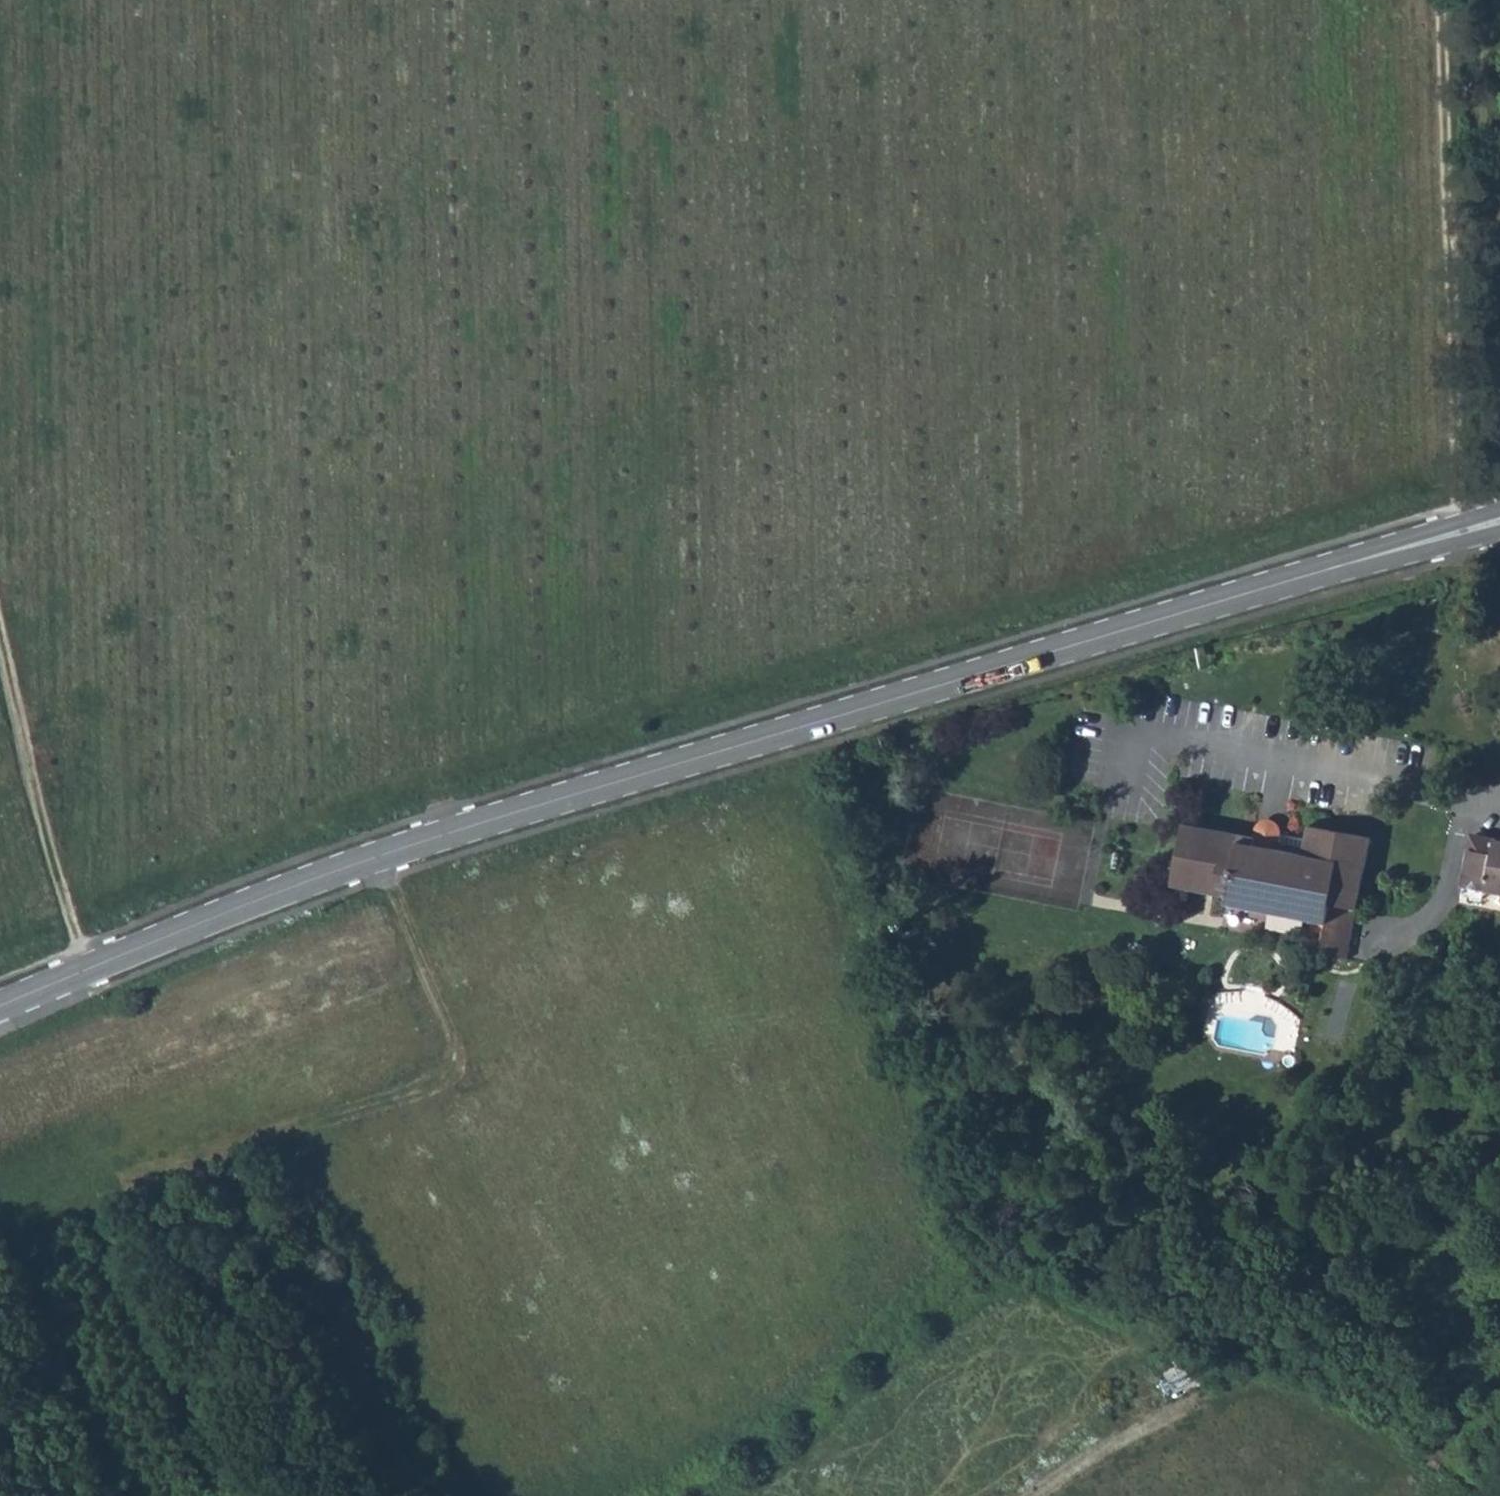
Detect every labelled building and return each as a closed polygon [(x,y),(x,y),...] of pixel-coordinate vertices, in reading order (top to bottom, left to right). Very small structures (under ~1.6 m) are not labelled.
[(1446,610),(1445,618),(1454,618),(1455,609),(1446,610)] [(1255,821),(1251,837),(1276,841),(1277,834),(1278,828),(1272,821),(1260,818),(1255,821)] [(1276,841),(1251,837),(1182,823),(1170,885),(1223,896),(1223,905),(1307,923),(1304,943),(1319,946),(1317,954),(1346,959),(1369,838),(1305,825),(1301,841),(1277,834),(1276,841)] [(1458,883),(1499,891),(1499,840),(1467,834),(1458,883)]
